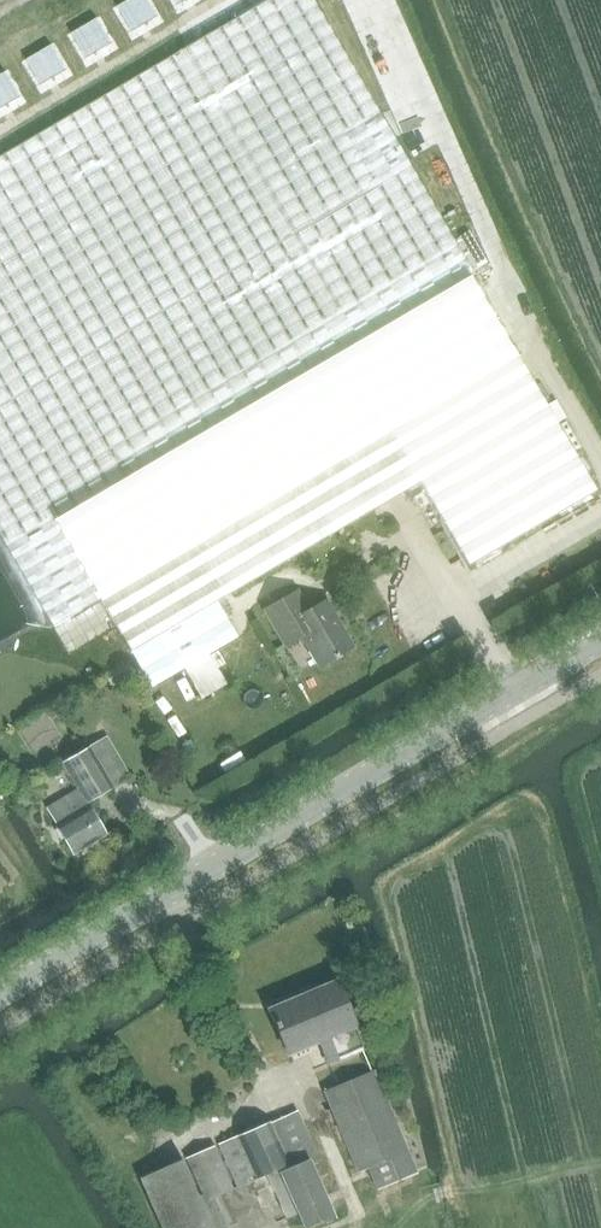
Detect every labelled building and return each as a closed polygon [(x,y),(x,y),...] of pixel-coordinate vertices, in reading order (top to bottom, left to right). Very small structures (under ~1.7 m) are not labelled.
[(0,158),(0,535),(54,627),(101,599),(152,686),(184,667),(202,699),(228,684),(209,653),(237,636),(218,603),(421,485),(470,568),(597,493),(558,426),(568,420),(557,401),(547,407),(517,356),(521,354),(504,325),(314,0),(270,0),(0,158)] [(104,5),(119,33),(150,15),(142,0),(113,0),(104,5)] [(110,36),(94,11),(60,32),(76,57),(110,36)] [(64,64),(46,38),(18,57),(36,83),(64,64)] [(2,65),(0,66),(0,100),(17,91),(2,65)] [(298,590),(264,610),(285,646),(301,637),(319,668),(355,646),(328,599),(309,610),(298,590)] [(88,803),(131,778),(107,736),(63,762),(79,789),(47,808),(74,854),(107,834),(88,803)] [(338,1059),(366,1048),(338,981),(271,1009),(290,1054),(329,1037),(338,1059)] [(359,1172),(370,1167),(379,1189),(418,1173),(375,1070),(325,1091),(359,1172)] [(336,1217),(310,1159),(318,1155),(298,1111),(271,1123),(271,1121),(220,1144),(239,1187),(280,1169),(306,1227),(312,1227),(336,1217)] [(203,1194),(201,1195),(186,1159),(142,1178),(164,1227),(230,1227),(216,1197),(234,1189),(215,1146),(187,1158),(203,1194)]
